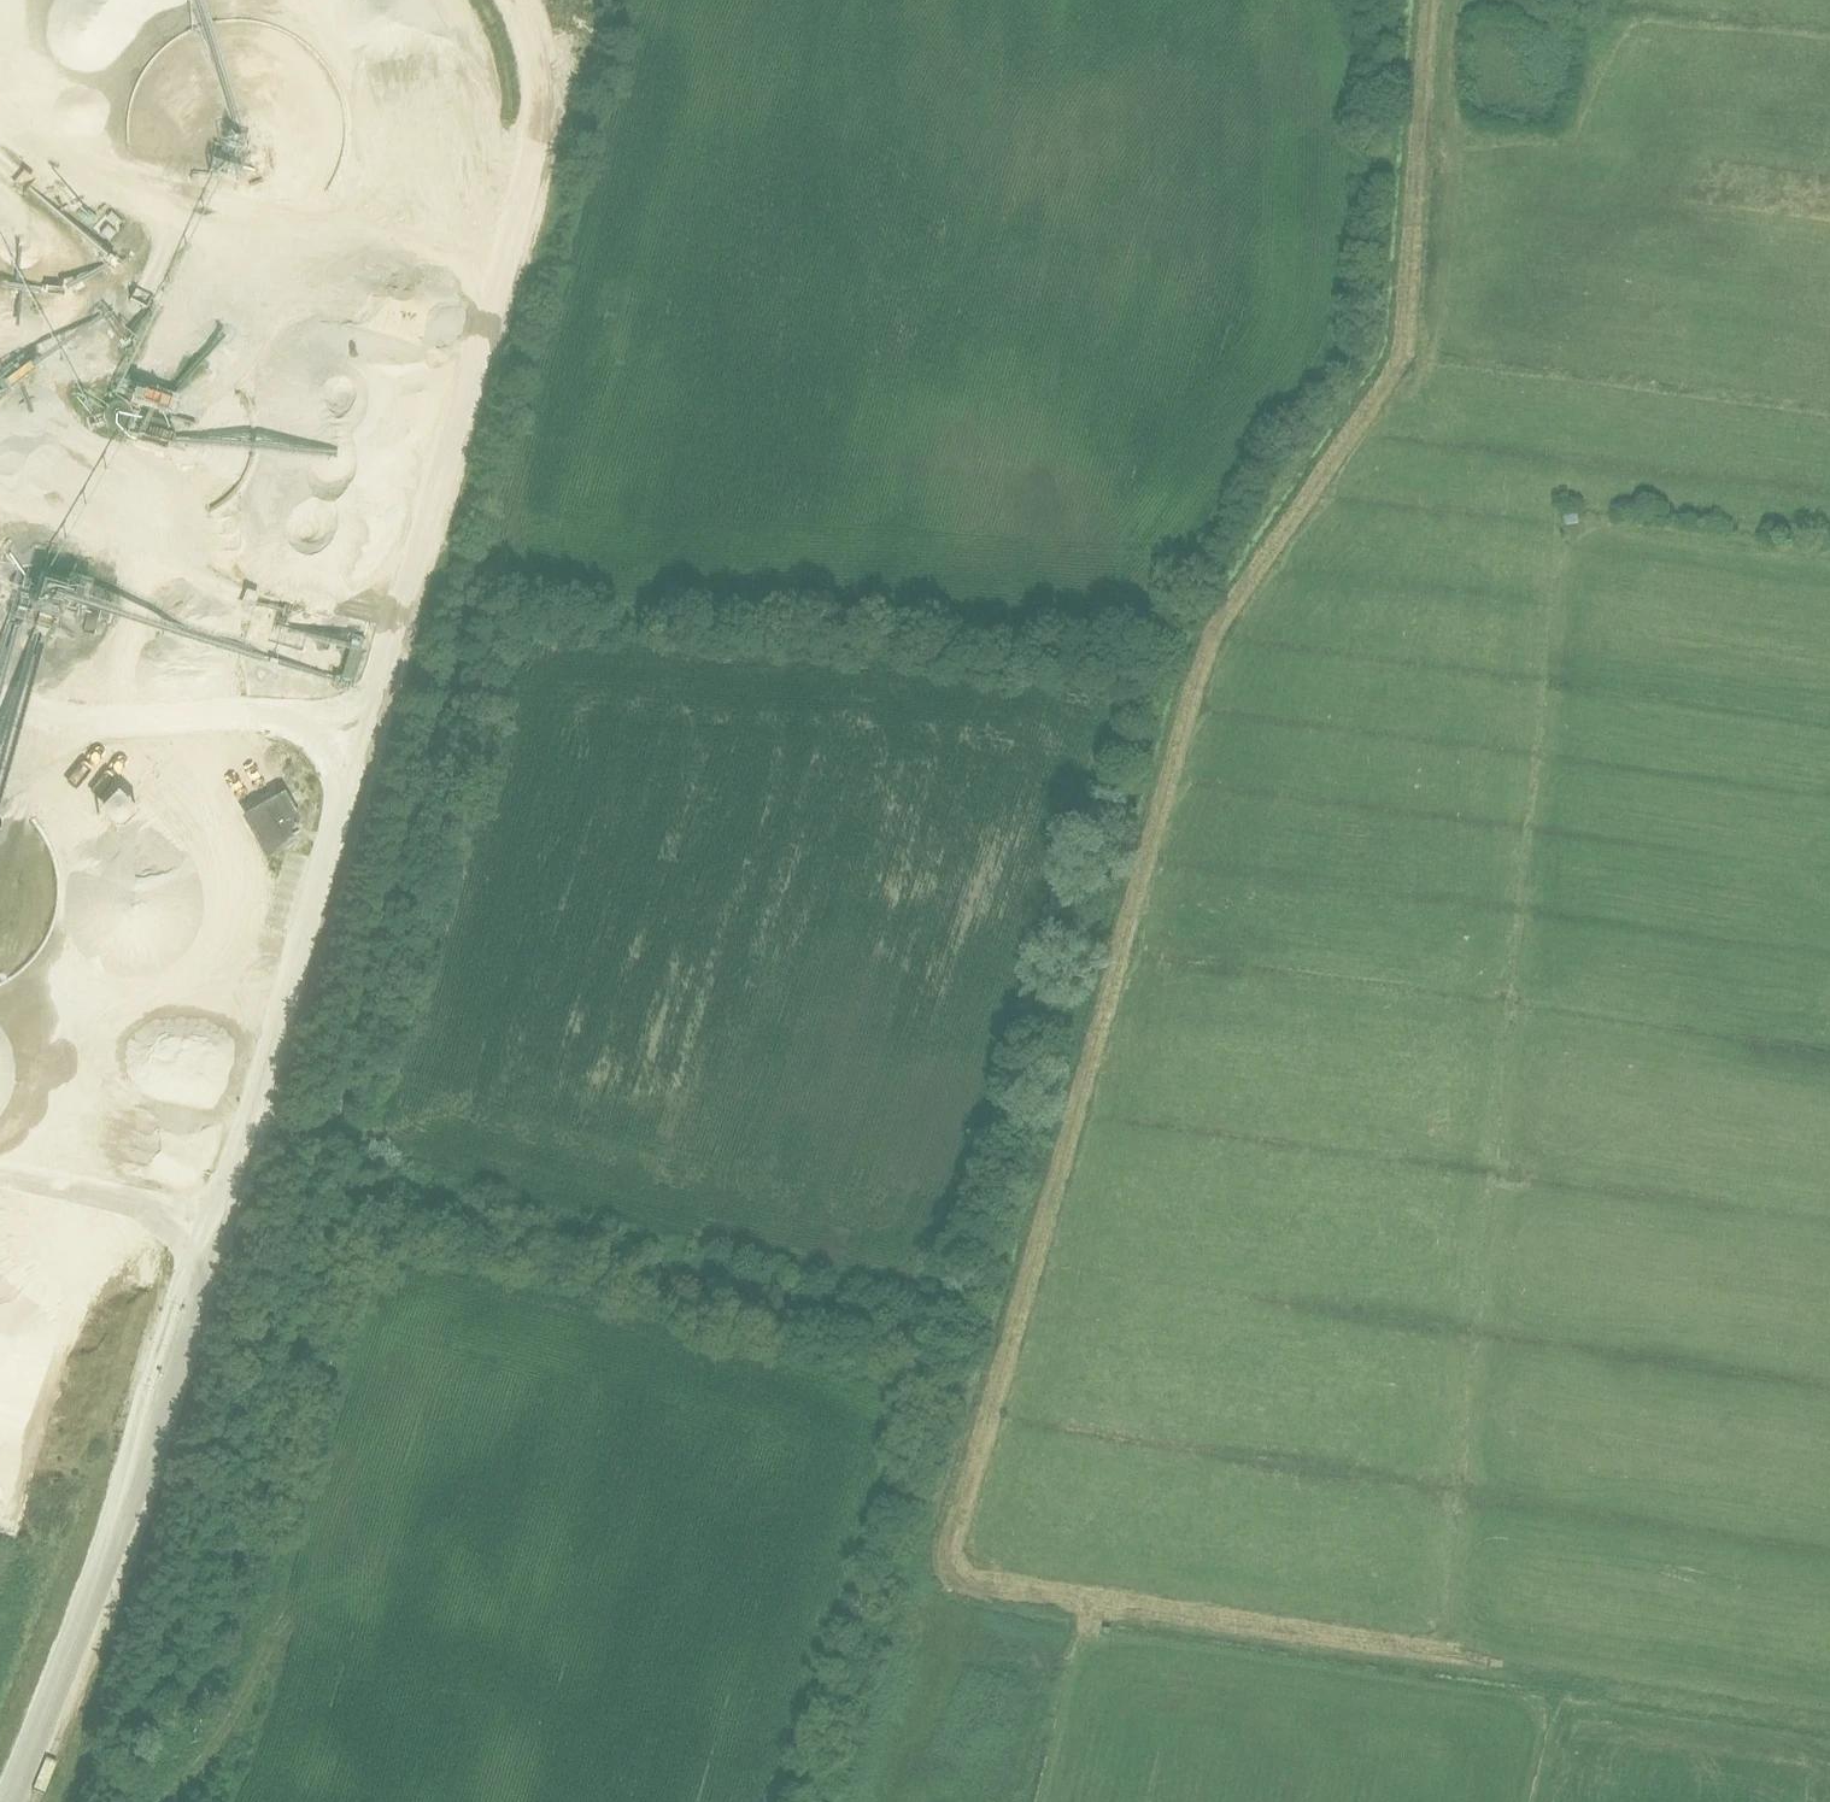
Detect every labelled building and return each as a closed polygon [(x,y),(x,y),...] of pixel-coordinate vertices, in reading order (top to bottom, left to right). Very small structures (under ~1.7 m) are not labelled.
[(26,234),(26,269),(55,270),(55,235),(26,234)] [(304,625),(330,626),(330,615),(305,613),(304,625)] [(323,647),(351,645),(350,633),(322,635),(323,647)] [(92,790),(119,817),(139,798),(113,770),(92,790)] [(267,850),(299,832),(281,801),(250,819),(267,850)] [(289,867),(289,879),(313,879),(312,867),(289,867)]
